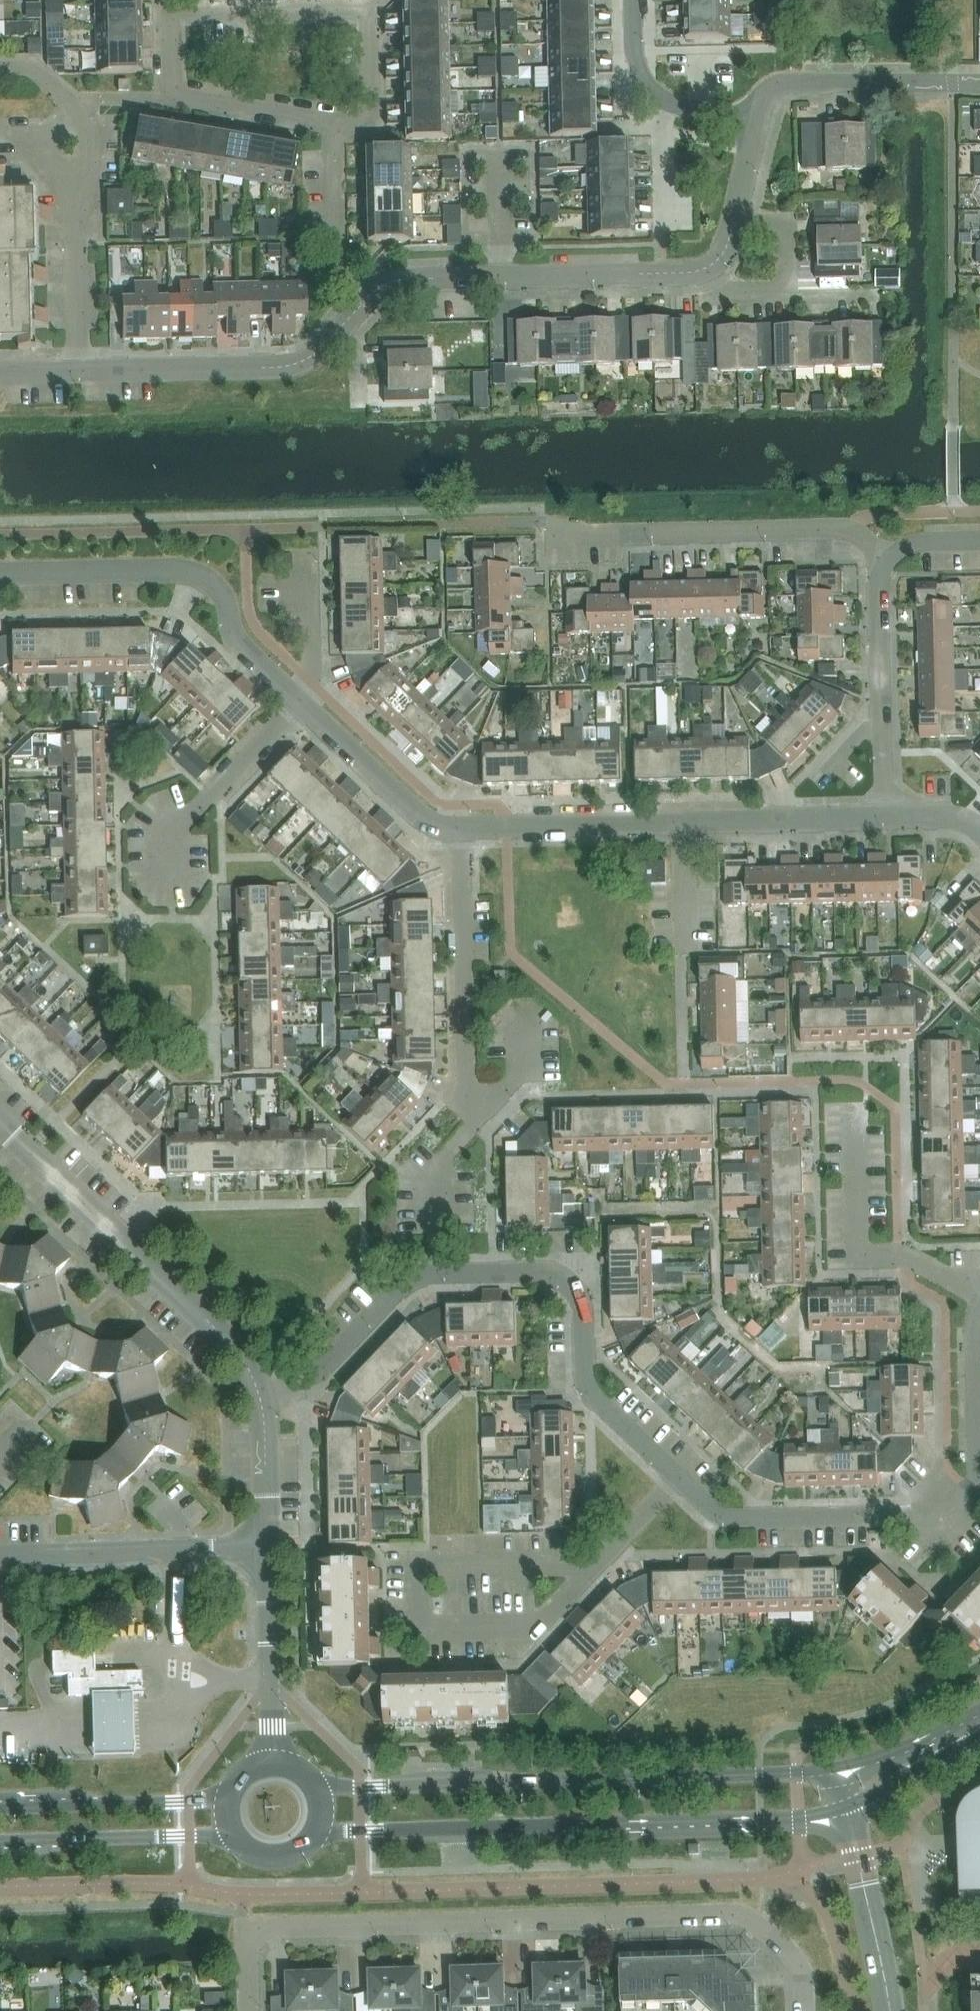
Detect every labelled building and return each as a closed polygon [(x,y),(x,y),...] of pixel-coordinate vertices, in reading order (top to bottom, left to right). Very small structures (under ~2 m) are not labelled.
[(402,24),(447,23),(447,0),(432,0),(402,1),(402,24)] [(547,21),(592,20),(591,0),(546,0),(547,21)] [(730,16),(730,0),(685,0),(685,17),(730,16)] [(95,4),(95,27),(140,26),(139,3),(95,4)] [(38,4),(25,4),(25,20),(39,20),(40,20),(40,4),(38,4)] [(61,28),(60,14),(63,14),(62,5),(45,5),(46,28),(61,28)] [(754,6),(754,15),(771,15),(771,5),(754,6)] [(499,13),(499,23),(516,22),(516,13),(499,13)] [(476,14),(477,23),(494,23),(493,14),(476,14)] [(771,15),(754,15),(754,24),(771,24),(771,15)] [(730,16),(685,17),(686,40),(731,39),(730,16)] [(547,21),(547,44),(592,43),(592,20),(547,21)] [(499,23),(500,32),(517,32),(516,22),(499,23)] [(447,23),(402,24),(403,47),(448,46),(447,23)] [(494,23),(477,23),(477,33),(494,32),(494,23)] [(95,27),(96,50),(141,49),(140,26),(95,27)] [(39,39),(27,39),(27,56),(34,56),(41,55),(40,39),(39,39)] [(46,41),(46,51),(63,50),(63,41),(46,41)] [(547,44),(548,67),(593,66),(592,43),(547,44)] [(448,46),(403,47),(403,70),(448,69),(448,46)] [(141,49),(96,50),(96,74),(141,72),(141,49)] [(46,51),(47,60),(64,60),(63,50),(46,51)] [(500,59),(500,68),(518,67),(517,58),(500,59)] [(477,59),(478,68),(495,68),(494,59),(477,59)] [(548,67),(548,90),(593,89),(593,66),(548,67)] [(500,68),(501,77),(518,77),(518,67),(500,68)] [(495,68),(478,68),(478,77),(495,77),(495,68)] [(448,69),(403,70),(404,93),(449,92),(448,69)] [(118,81),(118,91),(128,91),(128,81),(118,81)] [(548,90),(549,113),(594,112),(593,89),(548,90)] [(449,92),(404,93),(405,116),(449,115),(449,92)] [(501,104),(501,114),(518,113),(518,104),(501,104)] [(478,105),(479,115),(496,114),(495,105),(478,105)] [(594,112),(549,113),(549,136),(594,135),(594,112)] [(501,114),(502,123),(519,122),(518,113),(501,114)] [(496,114),(479,115),(479,124),(496,124),(496,114)] [(449,115),(405,116),(405,139),(450,138),(449,115)] [(154,164),(162,120),(139,116),(131,160),(154,164)] [(162,120),(154,164),(177,168),(185,124),(162,120)] [(185,124),(177,168),(200,172),(207,128),(185,124)] [(862,128),(846,128),(847,171),(866,170),(866,168),(877,168),(876,124),(862,124),(862,128)] [(830,125),(802,125),(803,154),(817,154),(817,169),(829,169),(829,171),(847,171),(846,128),(830,129),(830,125)] [(207,128),(200,172),(222,176),(230,132),(207,128)] [(230,132),(222,176),(244,179),(252,135),(230,132)] [(252,135),(244,179),(267,183),(275,139),(252,135)] [(275,139),(267,183),(290,187),(298,143),(275,139)] [(586,144),(586,167),(631,166),(630,143),(586,144)] [(365,148),(366,172),(410,171),(410,147),(365,148)] [(539,159),(539,168),(556,168),(556,159),(539,159)] [(442,161),(442,170),(459,170),(459,161),(442,161)] [(586,167),(587,190),(631,189),(631,166),(586,167)] [(556,168),(539,168),(539,178),(556,177),(556,168)] [(459,170),(442,170),(442,180),(459,179),(459,170)] [(366,172),(366,195),(411,194),(410,171),(366,172)] [(17,340),(17,348),(35,348),(35,342),(34,342),(33,342),(29,343),(27,258),(32,258),(31,189),(31,182),(2,183),(1,172),(0,172),(0,340),(17,340)] [(845,182),(837,182),(837,191),(846,191),(845,182)] [(587,190),(587,213),(632,212),(631,189),(587,190)] [(132,216),(131,191),(106,192),(107,217),(132,216)] [(366,195),(367,218),(411,217),(411,194),(366,195)] [(815,220),(814,220),(815,224),(815,231),(815,233),(819,233),(819,249),(862,249),(861,230),(859,230),(859,219),(858,204),(841,204),(841,201),(815,202),(815,220)] [(232,204),(222,204),(223,222),(232,221),(232,204)] [(540,205),(540,214),(557,213),(557,204),(540,205)] [(443,207),(443,216),(460,216),(460,207),(443,207)] [(50,208),(36,209),(36,223),(45,222),(51,222),(50,208)] [(632,212),(587,213),(588,237),(633,236),(632,212)] [(557,213),(540,214),(540,223),(558,223),(557,213)] [(460,216),(443,216),(443,226),(460,225),(460,216)] [(411,217),(367,218),(367,242),(412,241),(411,217)] [(232,221),(223,222),(223,239),(232,239),(232,221)] [(268,238),(268,221),(258,221),(258,238),(268,238)] [(277,221),(268,221),(268,238),(277,238),(277,221)] [(223,239),(223,222),(213,222),(214,239),(223,239)] [(132,223),(132,241),(142,240),(141,223),(132,223)] [(178,240),(178,223),(169,223),(169,240),(178,240)] [(187,223),(178,223),(178,240),(188,240),(187,223)] [(820,266),(816,266),(816,269),(816,276),(816,279),(860,278),(860,267),(862,267),(862,249),(819,249),(820,266)] [(46,270),(32,270),(33,284),(46,284),(46,270)] [(889,288),(889,272),(877,272),(877,288),(889,288)] [(180,298),(168,298),(169,339),(192,338),(191,281),(179,282),(180,298)] [(216,338),(215,319),(214,319),(214,297),(213,297),(202,297),(202,281),(191,281),(192,338),(216,338)] [(110,323),(120,323),(122,323),(123,340),(146,339),(145,282),(134,283),(134,299),(109,299),(110,323)] [(156,282),(145,282),(146,339),(169,339),(168,298),(156,298),(156,282)] [(259,284),(260,318),(271,318),(272,334),(283,334),(282,283),(259,284)] [(305,283),(282,283),(283,334),(294,334),(294,318),(306,317),(305,283)] [(214,319),(215,319),(226,319),(226,335),(237,335),(236,284),(212,285),(213,297),(214,297),(214,319)] [(236,284),(237,335),(248,335),(248,318),(260,318),(259,284),(236,284)] [(47,310),(33,311),(33,325),(47,324),(47,310)] [(683,317),(679,317),(669,317),(670,321),(653,321),(654,364),(673,363),(672,361),(683,361),(684,361),(683,344),(683,331),(683,319),(683,317)] [(693,319),(683,319),(683,331),(683,344),(694,344),(695,344),(695,317),(693,317),(693,319)] [(624,318),(614,318),(612,318),(612,322),(596,323),(596,365),(615,365),(615,363),(625,362),(624,318)] [(637,318),(634,318),(624,318),(625,362),(636,362),(636,364),(654,364),(653,321),(637,322),(637,318)] [(554,320),(554,324),(538,324),(539,366),(557,366),(557,364),(568,364),(567,319),(554,320)] [(579,319),(576,319),(567,319),(568,364),(578,363),(578,365),(596,365),(596,323),(579,323),(579,319)] [(522,320),(519,320),(508,321),(509,365),(520,365),(520,367),(539,366),(538,324),(522,324),(522,320)] [(883,322),(879,322),(869,323),(869,327),(853,327),(854,369),(872,369),(872,367),(883,366),(883,331),(883,322)] [(837,323),(833,323),(824,324),(825,368),(836,367),(836,369),(854,369),(853,327),(837,327),(837,323)] [(824,324),(814,324),(811,324),(812,328),(795,328),(796,370),(814,370),(814,368),(825,368),(824,324)] [(766,325),(756,325),(754,325),(754,329),(738,329),(738,372),(757,371),(757,369),(767,369),(766,325)] [(779,325),(776,325),(766,325),(767,369),(778,369),(778,371),(796,370),(795,328),(779,329),(779,325)] [(721,326),(718,326),(708,326),(709,370),(720,370),(720,372),(738,372),(738,329),(721,330),(721,326)] [(382,343),(383,354),(383,357),(387,357),(387,373),(429,372),(429,353),(427,353),(427,342),(382,343)] [(696,384),(694,344),(683,344),(684,361),(683,361),(684,385),(696,384)] [(506,365),(494,365),(494,374),(495,374),(506,374),(506,365)] [(383,389),(384,399),(384,402),(428,401),(428,390),(430,390),(429,372),(387,373),(387,389),(383,389)] [(488,373),(475,373),(476,391),(488,391),(488,373)] [(341,540),(341,564),(397,562),(397,553),(382,553),(382,540),(341,540)] [(510,568),(520,568),(519,544),(474,545),(474,569),(476,569),(476,568),(510,567),(510,568)] [(441,548),(429,549),(429,561),(441,560),(441,548)] [(341,564),(342,586),(383,586),(383,572),(397,572),(397,562),(341,564)] [(523,579),(511,580),(510,568),(510,567),(476,568),(476,569),(476,589),(523,588),(523,579)] [(457,569),(447,569),(447,584),(458,584),(457,569)] [(731,583),(730,583),(719,583),(719,618),(740,617),(741,617),(740,573),(739,573),(739,570),(731,571),(731,583)] [(688,584),(687,584),(675,584),(676,619),(698,618),(697,571),(688,572),(688,584)] [(719,583),(706,584),(706,571),(697,571),(698,618),(719,618),(719,583)] [(645,585),(643,585),(631,585),(631,598),(632,598),(633,620),(634,620),(654,619),(653,572),(644,573),(645,585)] [(675,584),(663,585),(662,572),(661,572),(654,572),(653,572),(654,619),(676,619),(675,584)] [(797,597),(798,597),(798,595),(833,594),(833,596),(843,596),(842,572),(797,573),(797,597)] [(741,617),(740,617),(740,619),(764,618),(762,573),(740,573),(741,617)] [(917,609),(918,609),(918,607),(953,606),(953,608),(962,607),(962,584),(916,585),(917,609)] [(632,598),(631,598),(630,598),(620,598),(619,585),(610,586),(611,633),(634,632),(634,620),(633,620),(632,598)] [(342,586),(342,609),(398,608),(398,599),(383,599),(383,586),(342,586)] [(602,598),(590,598),(589,598),(589,633),(591,633),(611,633),(610,586),(601,586),(602,598)] [(476,589),(477,611),(511,610),(511,598),(523,597),(523,588),(476,589)] [(590,598),(590,589),(566,589),(567,635),(591,634),(591,633),(589,633),(589,598),(590,598)] [(798,595),(798,597),(799,617),(846,616),(846,607),(833,607),(833,596),(833,594),(798,595)] [(400,599),(400,608),(409,608),(409,599),(400,599)] [(918,609),(919,629),(953,628),(953,608),(953,606),(918,607),(918,609)] [(342,609),(343,632),(384,631),(384,618),(398,618),(398,608),(342,609)] [(413,609),(399,610),(400,622),(413,622),(413,609)] [(477,634),(490,633),(490,632),(524,632),(524,630),(524,622),(512,623),(511,610),(477,611),(477,634)] [(799,617),(799,637),(799,639),(834,638),(834,637),(834,625),(846,625),(846,616),(799,617)] [(919,629),(919,650),(954,650),(953,628),(919,629)] [(149,630),(125,631),(126,672),(148,672),(155,675),(159,664),(170,638),(159,634),(157,633),(149,634),(149,630)] [(440,630),(427,631),(427,640),(440,639),(440,630)] [(490,632),(490,633),(490,655),(535,654),(535,630),(524,630),(524,632),(490,632)] [(104,687),(103,631),(80,632),(81,673),(94,673),(95,687),(104,687)] [(125,631),(103,631),(104,687),(105,687),(113,687),(113,673),(126,672),(125,631)] [(384,631),(343,632),(343,655),(347,655),(347,663),(347,665),(352,675),(377,664),(375,660),(375,655),(384,655),(384,631)] [(58,688),(57,632),(34,633),(36,674),(49,674),(49,688),(58,688)] [(81,673),(80,632),(57,632),(58,688),(68,688),(67,674),(81,673)] [(3,637),(0,639),(0,662),(3,668),(7,666),(12,666),(12,675),(36,674),(34,633),(11,633),(11,637),(3,637)] [(568,635),(560,636),(560,644),(568,644),(568,635)] [(844,636),(834,637),(834,638),(799,639),(799,637),(798,637),(799,661),(844,660),(844,636)] [(189,646),(187,648),(181,643),(180,643),(171,639),(170,638),(159,664),(163,666),(167,669),(161,676),(177,692),(206,662),(189,646)] [(783,640),(774,640),(775,649),(783,649),(783,640)] [(919,650),(920,672),(954,671),(954,650),(919,650)] [(206,662),(177,692),(194,708),(223,678),(213,669),(223,658),(216,652),(206,662)] [(457,674),(465,666),(459,660),(451,669),(457,674)] [(361,695),(377,711),(406,681),(389,665),(384,661),(377,664),(352,675),(357,687),(363,692),(361,695)] [(489,664),(483,670),(494,680),(499,674),(489,664)] [(677,665),(657,666),(657,683),(677,683),(677,665)] [(838,666),(820,666),(820,677),(838,677),(838,666)] [(587,667),(578,669),(582,682),(591,679),(587,667)] [(655,670),(641,671),(641,684),(655,683),(655,670)] [(920,672),(920,694),(955,693),(954,671),(920,672)] [(626,673),(614,674),(615,684),(626,684),(626,673)] [(436,674),(428,682),(432,687),(440,679),(436,674)] [(750,674),(740,684),(752,695),(759,688),(759,683),(750,674)] [(223,678),(194,708),(210,724),(249,683),(242,677),(232,687),(223,678)] [(377,711),(394,727),(432,687),(428,682),(426,680),(416,691),(406,681),(377,711)] [(483,681),(474,692),(482,699),(490,690),(492,688),(483,681)] [(841,707),(845,697),(846,695),(813,682),(793,704),(822,732),(838,715),(836,713),(841,707)] [(227,740),(256,710),(246,700),(256,690),(249,683),(210,724),(227,740)] [(113,687),(105,687),(105,703),(109,703),(113,687)] [(394,727),(410,742),(439,713),(429,703),(439,693),(432,687),(394,727)] [(700,688),(686,688),(686,700),(701,700),(700,688)] [(712,688),(703,688),(703,702),(712,701),(712,688)] [(666,689),(657,689),(657,701),(666,701),(666,689)] [(740,692),(739,693),(745,699),(749,694),(743,689),(740,692)] [(572,692),(559,693),(559,711),(573,710),(572,692)] [(920,694),(921,714),(921,715),(955,715),(955,713),(955,693),(920,694)] [(780,717),(777,720),(807,748),(822,732),(793,704),(782,694),(776,701),(786,711),(780,717)] [(772,708),(768,712),(777,720),(780,717),(772,708)] [(410,742),(427,758),(455,728),(456,729),(465,718),(458,712),(448,722),(439,713),(410,742)] [(583,712),(575,712),(575,729),(584,729),(583,712)] [(96,713),(83,713),(84,728),(96,728),(96,713)] [(921,715),(921,714),(919,714),(920,738),(965,737),(965,713),(955,713),(955,715),(921,715)] [(25,719),(17,726),(26,735),(30,731),(25,719)] [(759,749),(770,775),(782,769),(788,763),(790,766),(807,748),(777,720),(761,737),(767,743),(763,747),(759,749)] [(150,736),(159,744),(170,732),(161,724),(150,736)] [(694,740),(681,741),(682,782),(705,781),(703,726),(694,726),(694,740)] [(713,726),(703,726),(705,781),(727,781),(726,740),(713,740),(713,726)] [(648,727),(648,741),(635,742),(635,783),(659,782),(658,727),(648,727)] [(667,727),(658,727),(659,782),(682,782),(681,741),(667,741),(667,727)] [(446,772),(452,778),(464,782),(474,756),(470,755),(466,751),(472,745),(456,729),(455,728),(427,758),(444,774),(446,772)] [(576,784),(598,784),(598,743),(596,743),(596,728),(584,729),(575,729),(574,729),(576,784)] [(611,742),(598,743),(598,784),(622,783),(620,728),(611,728),(611,742)] [(565,744),(552,744),(553,785),(576,784),(574,729),(565,729),(565,744)] [(520,745),(506,745),(507,786),(530,785),(528,730),(519,730),(520,745)] [(538,730),(528,730),(530,785),(553,785),(552,744),(539,744),(538,730)] [(179,741),(170,732),(159,744),(168,753),(168,752),(179,741)] [(47,748),(48,758),(103,757),(103,733),(61,734),(62,748),(47,748)] [(750,739),(726,740),(727,781),(758,780),(770,775),(759,749),(755,751),(750,751),(750,739)] [(189,749),(192,745),(187,740),(180,748),(181,749),(175,755),(179,759),(189,749)] [(464,782),(476,787),(507,786),(506,745),(483,746),(483,758),(478,758),(474,756),(464,782)] [(304,757),(294,747),(266,777),(283,793),(321,753),(314,746),(304,757)] [(204,764),(189,749),(179,759),(194,774),(196,775),(206,765),(204,764)] [(321,753),(283,793),(299,809),(328,779),(318,770),(328,759),(321,753)] [(48,767),(62,767),(63,780),(104,780),(103,757),(48,758),(48,767)] [(328,779),(299,809),(316,825),(354,784),(347,778),(337,788),(328,779)] [(63,794),(48,794),(49,804),(104,802),(104,780),(63,780),(63,794)] [(354,784),(316,825),(332,840),(361,811),(351,801),(361,791),(354,784)] [(63,813),(64,826),(105,825),(104,802),(49,804),(49,813),(63,813)] [(24,804),(9,805),(10,813),(24,813),(24,804)] [(361,811),(332,840),(349,856),(387,816),(380,809),(370,820),(361,811)] [(238,810),(228,821),(243,834),(252,824),(247,819),(238,810)] [(387,816),(349,856),(365,872),(394,842),(384,833),(394,822),(387,816)] [(260,824),(252,833),(260,841),(269,832),(260,824)] [(49,840),(50,849),(105,848),(105,825),(64,826),(64,839),(49,840)] [(272,838),(265,846),(277,857),(284,850),(272,838)] [(22,839),(10,839),(11,850),(22,850),(22,839)] [(419,878),(419,877),(414,866),(408,860),(410,858),(394,842),(365,872),(382,888),(388,881),(392,885),(394,889),(419,878)] [(64,858),(65,871),(106,871),(105,848),(50,849),(50,859),(64,858)] [(868,868),(856,868),(856,903),(878,902),(877,855),(868,855),(868,868)] [(886,855),(877,855),(878,902),(898,902),(900,902),(899,867),(897,867),(886,867),(886,855)] [(825,869),(812,869),(813,904),(835,903),(834,856),(825,856),(825,869)] [(843,856),(834,856),(835,903),(856,903),(856,868),(843,868),(843,856)] [(782,870),(769,870),(770,905),(791,904),(790,857),(781,857),(782,870)] [(799,857),(790,857),(791,904),(813,904),(812,869),(799,869),(799,857)] [(897,858),(897,867),(899,867),(900,902),(898,902),(898,903),(922,902),(921,857),(897,858)] [(748,861),(747,861),(748,905),(749,905),(770,905),(769,870),(756,870),(756,858),(748,858),(748,861)] [(749,906),(749,905),(748,905),(747,861),(725,862),(726,907),(749,906)] [(641,885),(663,885),(666,884),(666,862),(641,863),(641,885)] [(299,867),(294,872),(298,876),(303,871),(299,867)] [(313,869),(304,879),(315,889),(324,880),(313,869)] [(51,885),(51,895),(106,893),(106,871),(65,871),(65,885),(51,885)] [(21,875),(11,875),(11,883),(21,883),(21,875)] [(961,929),(960,928),(979,907),(979,886),(974,881),(943,913),(960,930),(961,929)] [(427,894),(422,883),(421,882),(396,893),(398,897),(398,903),(389,903),(389,926),(431,925),(430,902),(427,902),(427,894)] [(321,884),(313,892),(325,904),(334,895),(321,884)] [(236,890),(236,913),(292,912),(292,903),(277,903),(277,889),(236,890)] [(926,892),(926,903),(930,903),(935,892),(926,892)] [(65,904),(65,918),(107,917),(106,893),(51,895),(51,904),(65,904)] [(939,894),(932,902),(940,910),(947,902),(939,894)] [(961,929),(975,943),(979,938),(979,907),(960,928),(961,929)] [(236,913),(237,936),(278,935),(278,922),(292,921),(292,912),(236,913)] [(375,940),(376,949),(431,948),(431,925),(389,926),(390,939),(375,940)] [(278,935),(237,936),(238,959),(293,958),(293,957),(293,948),(278,948),(278,935)] [(83,956),(96,956),(108,956),(107,937),(83,937),(83,956)] [(22,939),(17,944),(23,950),(28,944),(22,939)] [(349,941),(337,942),(337,950),(348,950),(349,950),(349,941)] [(845,941),(836,941),(836,950),(845,950),(845,941)] [(316,947),(293,948),(293,957),(316,956),(316,947)] [(919,947),(913,953),(925,964),(931,958),(919,947)] [(390,958),(391,972),(432,971),(431,948),(376,949),(376,959),(390,958)] [(42,952),(36,957),(45,965),(50,960),(42,952)] [(784,955),(775,955),(776,967),(784,967),(784,955)] [(331,957),(320,957),(321,968),(331,968),(331,957)] [(238,959),(238,982),(279,981),(279,967),(293,967),(293,958),(238,959)] [(700,983),(701,983),(701,982),(736,981),(736,983),(746,982),(745,959),(700,960),(700,983)] [(807,962),(794,962),(794,974),(807,974),(807,962)] [(348,964),(338,965),(338,973),(348,973),(348,964)] [(377,985),(377,995),(432,993),(432,971),(391,972),(391,985),(377,985)] [(505,982),(505,972),(495,972),(495,982),(505,982)] [(353,975),(338,976),(338,993),(353,993),(353,975)] [(776,993),(786,993),(786,980),(776,981),(776,993)] [(0,1026),(0,1038),(11,1048),(39,1018),(30,1009),(50,987),(44,981),(33,992),(0,1026)] [(238,982),(239,1004),(294,1003),(294,994),(279,994),(279,981),(238,982)] [(701,982),(701,983),(702,997),(702,1004),(736,1003),(736,983),(736,981),(701,982)] [(882,1000),(869,1000),(870,1041),(893,1041),(892,985),(882,985),(882,1000)] [(893,1041),(916,1040),(915,999),(901,999),(901,985),(892,985),(893,1041)] [(0,993),(0,1026),(33,992),(26,986),(16,996),(6,987),(0,993)] [(829,1001),(824,1001),(824,1042),(848,1042),(846,986),(836,986),(837,1001),(829,1001)] [(855,986),(846,986),(848,1042),(870,1041),(869,1000),(856,1000),(855,986)] [(801,1043),(824,1042),(824,1001),(810,1001),(810,987),(800,987),(801,1043)] [(391,1004),(392,1017),(433,1016),(432,993),(377,995),(377,1004),(391,1004)] [(946,998),(939,1004),(944,1009),(950,1002),(946,998)] [(351,999),(339,999),(339,1012),(352,1012),(351,999)] [(239,1004),(239,1027),(280,1026),(280,1013),(294,1012),(294,1003),(239,1004)] [(333,1003),(321,1003),(321,1015),(333,1014),(333,1003)] [(702,1004),(702,1007),(702,1026),(737,1025),(736,1003),(702,1004)] [(777,1011),(777,1024),(786,1024),(786,1011),(777,1011)] [(64,1012),(59,1017),(65,1023),(70,1018),(64,1012)] [(378,1031),(378,1040),(392,1040),(433,1039),(433,1016),(392,1017),(392,1030),(378,1031)] [(39,1018),(11,1048),(27,1064),(65,1023),(59,1017),(49,1027),(39,1018)] [(72,1021),(68,1026),(72,1030),(76,1026),(72,1021)] [(65,1023),(27,1064),(43,1080),(72,1050),(62,1040),(72,1030),(68,1026),(65,1023)] [(786,1024),(777,1024),(777,1036),(787,1036),(786,1024)] [(702,1026),(703,1044),(703,1046),(703,1047),(737,1046),(737,1045),(737,1025),(702,1026)] [(239,1027),(240,1050),(295,1049),(295,1039),(280,1040),(280,1026),(239,1027)] [(356,1031),(340,1032),(340,1041),(349,1041),(356,1041),(356,1031)] [(939,1043),(956,1043),(956,1033),(938,1033),(939,1043)] [(333,1037),(322,1037),(322,1048),(334,1048),(333,1037)] [(400,1073),(426,1083),(431,1070),(431,1062),(434,1062),(433,1039),(392,1040),(393,1063),(402,1063),(402,1068),(400,1073)] [(92,1048),(99,1055),(107,1047),(100,1040),(92,1048)] [(961,1057),(961,1043),(956,1043),(939,1043),(919,1043),(920,1067),(975,1066),(975,1056),(961,1057)] [(703,1047),(703,1046),(702,1046),(702,1070),(748,1068),(747,1045),(737,1045),(737,1046),(703,1047)] [(787,1046),(775,1047),(775,1055),(787,1054),(787,1053),(787,1046)] [(72,1050),(43,1080),(60,1096),(99,1055),(92,1049),(82,1059),(72,1050)] [(240,1073),(281,1072),(281,1059),(295,1058),(295,1049),(240,1050),(240,1073)] [(340,1051),(335,1056),(343,1064),(353,1054),(342,1049),(340,1051)] [(329,1063),(320,1072),(327,1080),(337,1070),(329,1063)] [(976,1075),(975,1066),(920,1067),(920,1090),(962,1089),(961,1075),(976,1075)] [(416,1100),(421,1095),(426,1083),(400,1073),(399,1077),(395,1081),(388,1074),(372,1091),(402,1119),(418,1103),(416,1100)] [(99,1132),(127,1102),(117,1093),(127,1082),(120,1075),(82,1116),(99,1132)] [(255,1080),(241,1080),(241,1093),(255,1092),(255,1080)] [(264,1080),(255,1080),(256,1091),(265,1091),(264,1080)] [(962,1102),(962,1089),(920,1090),(921,1112),(976,1111),(976,1102),(962,1102)] [(353,1091),(346,1098),(386,1136),(402,1119),(372,1091),(363,1101),(353,1091)] [(155,1092),(146,1101),(153,1107),(162,1098),(155,1092)] [(162,1098),(153,1107),(160,1114),(166,1103),(162,1098)] [(350,1115),(341,1125),(370,1153),(386,1136),(346,1098),(340,1105),(350,1115)] [(127,1102),(99,1132),(115,1147),(153,1107),(146,1101),(136,1111),(127,1102)] [(233,1102),(223,1103),(224,1120),(233,1119),(233,1102)] [(721,1129),(746,1128),(802,1127),(801,1104),(760,1105),(760,1119),(721,1120),(721,1129)] [(153,1107),(115,1147),(132,1163),(133,1162),(141,1169),(145,1165),(149,1168),(153,1168),(165,1168),(165,1135),(164,1135),(160,1134),(150,1124),(160,1114),(153,1107)] [(198,1108),(187,1108),(187,1115),(188,1120),(197,1120),(198,1120),(198,1108)] [(682,1164),(692,1164),(690,1108),(668,1109),(669,1150),(682,1149),(682,1164)] [(715,1149),(714,1108),(690,1108),(692,1164),(701,1163),(701,1149),(715,1149)] [(645,1109),(622,1110),(623,1151),(636,1150),(637,1165),(646,1165),(645,1109)] [(668,1109),(645,1109),(646,1165),(656,1165),(655,1150),(669,1150),(668,1109)] [(591,1166),(600,1166),(599,1110),(576,1111),(577,1152),(591,1151),(591,1166)] [(610,1151),(623,1151),(622,1110),(599,1110),(600,1166),(610,1166),(610,1151)] [(532,1127),(527,1133),(543,1149),(544,1148),(547,1144),(554,1144),(554,1152),(577,1152),(576,1111),(553,1111),(553,1123),(536,1123),(532,1127)] [(977,1121),(976,1111),(921,1112),(922,1135),(963,1134),(962,1121),(977,1121)] [(280,1174),(278,1118),(269,1119),(269,1133),(256,1133),(257,1174),(280,1174)] [(302,1173),(302,1132),(288,1133),(288,1118),(278,1118),(280,1174),(302,1173)] [(234,1175),(233,1119),(224,1120),(224,1134),(211,1134),(211,1176),(234,1175)] [(257,1174),(256,1133),(243,1134),(242,1119),(233,1119),(234,1175),(257,1174)] [(189,1176),(188,1120),(178,1121),(178,1135),(165,1135),(165,1168),(165,1177),(189,1176)] [(211,1176),(211,1134),(197,1135),(197,1120),(188,1120),(189,1176),(211,1176)] [(761,1138),(761,1151),(802,1150),(802,1127),(746,1128),(746,1138),(761,1138)] [(334,1132),(302,1132),(302,1173),(326,1173),(325,1146),(334,1146),(341,1138),(334,1132)] [(543,1149),(527,1133),(518,1142),(518,1160),(506,1160),(507,1184),(548,1182),(548,1159),(539,1159),(539,1153),(543,1149)] [(963,1148),(963,1134),(922,1135),(922,1158),(978,1157),(977,1147),(963,1148)] [(747,1165),(747,1174),(803,1173),(802,1150),(761,1151),(746,1151),(746,1165),(747,1165)] [(978,1166),(978,1157),(922,1158),(923,1181),(964,1180),(963,1166),(978,1166)] [(646,1165),(637,1165),(637,1179),(647,1178),(646,1166),(646,1165)] [(656,1166),(646,1166),(647,1178),(657,1178),(656,1166)] [(762,1183),(762,1196),(803,1195),(803,1173),(747,1174),(748,1183),(762,1183)] [(964,1193),(964,1180),(923,1181),(923,1203),(979,1202),(979,1193),(964,1193)] [(548,1182),(507,1184),(507,1206),(563,1205),(563,1196),(563,1195),(549,1196),(548,1182)] [(714,1187),(694,1188),(694,1202),(715,1201),(714,1187)] [(575,1195),(563,1196),(563,1205),(575,1205),(575,1195)] [(748,1210),(748,1220),(804,1218),(803,1195),(762,1196),(763,1210),(748,1210)] [(729,1199),(730,1209),(755,1209),(754,1198),(729,1199)] [(979,1212),(979,1202),(923,1203),(924,1227),(965,1226),(965,1212),(979,1212)] [(563,1205),(507,1206),(508,1230),(549,1228),(549,1215),(563,1214),(563,1205)] [(594,1205),(584,1205),(584,1220),(595,1220),(594,1205)] [(763,1229),(763,1242),(804,1241),(804,1218),(748,1220),(748,1229),(763,1229)] [(609,1229),(610,1253),(651,1252),(651,1238),(665,1238),(665,1228),(609,1229)] [(711,1232),(694,1232),(694,1250),(711,1249),(711,1232)] [(0,1264),(0,1286),(20,1291),(28,1316),(60,1306),(52,1281),(54,1276),(66,1263),(67,1262),(69,1259),(72,1257),(48,1234),(42,1240),(30,1253),(9,1248),(4,1247),(0,1264)] [(749,1256),(749,1265),(805,1264),(804,1241),(763,1242),(763,1255),(749,1256)] [(610,1253),(610,1275),(666,1274),(691,1273),(690,1264),(652,1265),(651,1252),(610,1253)] [(764,1288),(806,1287),(805,1264),(749,1265),(749,1266),(749,1275),(764,1274),(764,1288)] [(749,1266),(733,1266),(733,1276),(749,1276),(749,1275),(749,1266)] [(610,1275),(611,1298),(652,1297),(652,1284),(666,1284),(666,1274),(610,1275)] [(683,1274),(667,1275),(667,1284),(683,1284),(683,1274)] [(901,1288),(878,1289),(879,1344),(888,1344),(887,1330),(901,1329),(901,1323),(901,1294),(901,1288)] [(855,1289),(832,1290),(833,1345),(843,1345),(842,1331),(856,1330),(855,1289)] [(878,1289),(855,1289),(856,1330),(869,1330),(869,1344),(879,1344),(878,1289)] [(502,1290),(492,1291),(493,1346),(517,1346),(516,1305),(502,1305),(502,1290)] [(819,1290),(809,1290),(810,1331),(824,1331),(824,1346),(833,1345),(832,1290),(819,1290)] [(483,1305),(470,1306),(471,1347),(493,1346),(492,1291),(483,1291),(483,1305)] [(615,1329),(616,1332),(620,1341),(645,1330),(644,1326),(644,1321),(653,1320),(652,1297),(611,1298),(611,1321),(615,1321),(615,1329)] [(23,1353),(17,1360),(18,1360),(45,1386),(51,1380),(63,1368),(80,1372),(84,1373),(88,1374),(97,1341),(92,1340),(88,1339),(71,1335),(67,1332),(60,1306),(28,1316),(35,1341),(23,1353)] [(438,1310),(437,1310),(427,1315),(438,1340),(442,1338),(447,1338),(447,1347),(471,1347),(470,1306),(446,1306),(446,1309),(438,1310)] [(694,1310),(675,1319),(681,1330),(699,1321),(694,1310)] [(706,1314),(701,1319),(707,1326),(713,1320),(706,1314)] [(427,1315),(416,1319),(415,1320),(410,1326),(407,1323),(391,1340),(421,1369),(437,1352),(430,1345),(434,1342),(438,1340),(427,1315)] [(753,1321),(746,1329),(756,1338),(763,1331),(753,1321)] [(776,1326),(759,1342),(771,1353),(787,1337),(776,1326)] [(97,1341),(88,1374),(92,1375),(97,1376),(114,1380),(121,1405),(158,1394),(151,1369),(163,1357),(169,1350),(145,1327),(143,1330),(140,1333),(139,1333),(127,1346),(122,1347),(105,1343),(101,1342),(97,1341)] [(692,1328),(684,1337),(691,1343),(699,1335),(692,1328)] [(620,1341),(625,1353),(631,1359),(629,1361),(646,1377),(674,1347),(657,1331),(651,1338),(647,1334),(645,1330),(620,1341)] [(684,1337),(674,1347),(646,1377),(662,1393),(691,1363),(681,1354),(691,1344),(691,1343),(684,1337)] [(375,1357),(424,1403),(425,1404),(434,1394),(424,1385),(422,1388),(411,1378),(421,1369),(391,1340),(375,1357)] [(879,1344),(869,1344),(870,1361),(880,1361),(880,1353),(879,1354),(879,1344)] [(888,1344),(879,1344),(879,1354),(880,1353),(888,1353),(888,1344)] [(833,1347),(825,1347),(825,1362),(833,1362),(833,1347)] [(833,1348),(833,1362),(844,1362),(844,1348),(833,1348)] [(375,1357),(359,1373),(389,1402),(398,1392),(417,1410),(424,1403),(375,1357)] [(728,1357),(717,1368),(724,1375),(725,1375),(736,1364),(728,1357)] [(700,1372),(691,1363),(662,1393),(679,1409),(717,1368),(710,1362),(700,1372)] [(867,1382),(867,1392),(923,1391),(922,1367),(881,1368),(881,1382),(867,1382)] [(724,1375),(717,1368),(679,1409),(695,1425),(724,1394),(714,1385),(724,1375)] [(340,1398),(339,1400),(336,1409),(361,1420),(363,1416),(367,1412),(373,1418),(389,1402),(359,1373),(343,1390),(345,1392),(340,1398)] [(840,1374),(829,1374),(830,1388),(840,1388),(840,1374)] [(733,1404),(724,1394),(695,1425),(712,1440),(750,1400),(757,1391),(751,1385),(733,1404)] [(882,1401),(882,1414),(923,1413),(923,1391),(867,1392),(867,1393),(867,1400),(867,1401),(882,1401)] [(129,1430),(111,1449),(135,1472),(153,1453),(158,1451),(175,1456),(177,1456),(181,1457),(183,1458),(191,1425),(183,1423),(166,1419),(158,1394),(121,1405),(129,1430)] [(444,1394),(436,1402),(443,1409),(451,1401),(444,1394)] [(751,1401),(750,1400),(712,1440),(728,1456),(757,1426),(747,1417),(757,1406),(762,1401),(756,1395),(751,1401)] [(829,1397),(821,1397),(821,1413),(829,1413),(829,1397)] [(547,1414),(547,1403),(547,1401),(517,1402),(517,1415),(531,1414),(532,1437),(573,1437),(572,1413),(547,1414)] [(336,1409),(331,1421),(331,1422),(331,1430),(328,1430),(328,1454),(369,1453),(369,1429),(360,1430),(360,1424),(361,1420),(336,1409)] [(904,1464),(911,1456),(912,1455),(912,1437),(924,1437),(923,1413),(882,1414),(882,1437),(891,1437),(891,1443),(887,1448),(904,1464)] [(773,1442),(757,1426),(728,1456),(745,1472),(747,1470),(753,1475),(765,1480),(775,1454),(771,1452),(767,1449),(773,1442)] [(831,1431),(830,1431),(831,1486),(854,1486),(853,1445),(840,1445),(839,1430),(831,1431)] [(821,1445),(808,1446),(809,1487),(831,1486),(830,1431),(820,1431),(821,1445)] [(573,1437),(532,1437),(532,1451),(518,1451),(518,1460),(574,1459),(573,1437)] [(495,1443),(495,1439),(489,1439),(482,1439),(483,1449),(490,1448),(495,1448),(495,1443)] [(895,1473),(896,1472),(904,1464),(887,1448),(883,1452),(877,1452),(876,1444),(853,1445),(854,1486),(878,1485),(877,1474),(895,1473)] [(765,1480),(776,1484),(777,1484),(785,1484),(785,1487),(809,1487),(808,1446),(784,1446),(785,1455),(779,1455),(775,1454),(765,1480)] [(57,1459),(48,1497),(53,1498),(61,1500),(83,1505),(88,1521),(88,1522),(91,1531),(123,1521),(120,1513),(115,1496),(116,1491),(135,1472),(111,1449),(108,1452),(93,1468),(57,1459)] [(328,1454),(329,1476),(384,1475),(384,1466),(369,1466),(369,1453),(328,1454)] [(533,1470),(533,1483),(574,1482),(574,1459),(518,1460),(506,1460),(506,1470),(533,1470)] [(329,1476),(329,1499),(371,1498),(370,1485),(385,1485),(384,1475),(329,1476)] [(519,1506),(575,1505),(574,1482),(533,1483),(533,1496),(519,1496),(519,1506)] [(329,1499),(330,1522),(385,1521),(385,1522),(402,1521),(402,1512),(385,1512),(385,1511),(371,1511),(371,1498),(329,1499)] [(575,1505),(519,1506),(519,1515),(534,1515),(534,1529),(575,1528),(575,1505)] [(500,1506),(484,1507),(485,1534),(501,1534),(500,1506)] [(330,1545),(371,1544),(371,1531),(386,1530),(385,1522),(385,1521),(330,1522),(330,1545)] [(323,1564),(322,1564),(324,1667),(330,1667),(330,1670),(331,1677),(341,1688),(353,1688),(365,1699),(365,1711),(375,1721),(381,1721),(385,1721),(385,1727),(509,1723),(509,1716),(512,1715),(539,1715),(558,1694),(547,1683),(546,1684),(539,1692),(522,1676),(507,1677),(472,1678),(463,1678),(454,1678),(411,1679),(402,1680),(393,1680),(380,1680),(371,1671),(370,1657),(370,1649),(370,1640),(369,1588),(368,1580),(368,1571),(369,1564),(368,1552),(359,1552),(356,1555),(353,1552),(337,1553),(334,1556),(331,1553),(323,1553),(323,1554),(323,1556),(323,1564)] [(781,1571),(767,1572),(768,1613),(791,1612),(790,1557),(780,1557),(781,1571)] [(799,1557),(790,1557),(791,1612),(814,1612),(813,1571),(800,1571),(799,1557)] [(848,1558),(848,1571),(849,1571),(849,1582),(860,1592),(854,1599),(853,1599),(850,1603),(895,1646),(899,1642),(906,1648),(921,1648),(929,1639),(946,1639),(954,1647),(968,1647),(975,1640),(979,1644),(979,1643),(979,1576),(964,1593),(958,1599),(952,1605),(943,1614),(931,1615),(921,1606),(915,1600),(908,1594),(883,1569),(870,1557),(848,1558)] [(735,1573),(722,1573),(723,1614),(745,1613),(744,1558),(735,1558),(735,1573)] [(754,1558),(744,1558),(745,1613),(768,1613),(767,1572),(754,1572),(754,1558)] [(700,1614),(699,1559),(689,1559),(689,1574),(676,1574),(677,1615),(700,1614)] [(723,1614),(722,1573),(708,1573),(708,1559),(699,1559),(700,1614),(723,1614)] [(848,1571),(847,1571),(836,1572),(836,1570),(813,1571),(814,1612),(837,1611),(837,1597),(851,1597),(853,1599),(854,1599),(860,1592),(849,1582),(849,1571),(848,1571)] [(379,1571),(368,1571),(368,1580),(379,1579),(379,1571)] [(645,1575),(644,1576),(633,1581),(644,1606),(648,1604),(653,1604),(654,1616),(677,1615),(676,1574),(653,1574),(653,1575),(645,1575)] [(379,1579),(368,1580),(369,1588),(380,1588),(379,1579)] [(633,1581),(623,1585),(621,1586),(616,1592),(615,1591),(599,1608),(629,1636),(645,1620),(636,1612),(640,1608),(644,1606),(633,1581)] [(956,1585),(950,1592),(958,1599),(964,1593),(956,1585)] [(916,1587),(908,1594),(915,1600),(922,1593),(916,1587)] [(950,1592),(944,1598),(952,1605),(958,1599),(950,1592)] [(922,1593),(915,1600),(921,1606),(928,1598),(922,1593)] [(579,1608),(573,1615),(613,1653),(629,1636),(599,1608),(590,1618),(579,1608)] [(577,1631),(568,1641),(597,1669),(613,1653),(573,1615),(566,1621),(577,1631)] [(381,1640),(370,1640),(370,1649),(381,1648),(381,1640)] [(597,1669),(568,1641),(552,1657),(552,1658),(562,1668),(581,1686),(597,1669)] [(381,1648),(370,1649),(370,1657),(381,1657),(381,1648)] [(93,1662),(93,1656),(92,1652),(52,1653),(53,1663),(53,1675),(67,1675),(68,1696),(89,1696),(89,1695),(127,1694),(126,1691),(141,1690),(141,1672),(126,1672),(93,1673),(93,1662)] [(546,1652),(545,1653),(538,1660),(554,1676),(562,1668),(552,1658),(552,1657),(546,1652)] [(546,1684),(547,1683),(554,1676),(538,1660),(530,1668),(546,1684)] [(463,1667),(454,1668),(454,1678),(463,1678),(463,1667)] [(471,1667),(463,1667),(463,1678),(472,1678),(471,1667)] [(539,1692),(546,1684),(530,1668),(522,1676),(539,1692)] [(401,1669),(393,1669),(393,1680),(402,1680),(401,1669)] [(410,1669),(401,1669),(402,1680),(411,1679),(410,1669)] [(127,1694),(89,1696),(90,1728),(91,1764),(136,1762),(135,1727),(134,1694),(127,1694)] [(639,1700),(635,1704),(640,1709),(644,1705),(639,1700)] [(974,1798),(970,1801),(967,1805),(964,1808),(962,1813),(961,1817),(960,1822),(960,1826),(962,1892),(960,1892),(961,1904),(960,1904),(960,1905),(972,1905),(972,1907),(976,1907),(976,1905),(979,1905),(979,1795),(974,1798)] [(699,1846),(688,1847),(688,1858),(699,1857),(699,1846)] [(604,1990),(586,1991),(585,1960),(560,1961),(561,2005),(577,2004),(577,2010),(605,2010),(604,1990)] [(535,1961),(536,1992),(522,1993),(522,2010),(547,2010),(546,2005),(561,2005),(560,1961),(535,1961)] [(478,1963),(479,2007),(494,2006),(494,2010),(519,2010),(518,1993),(503,1993),(502,1962),(478,1963)] [(756,1986),(750,1987),(748,1984),(746,1981),(743,1978),(742,1977),(741,1976),(739,1974),(737,1972),(735,1971),(731,1969),(730,1968),(725,1966),(720,1964),(719,1964),(717,1963),(713,1963),(710,1962),(706,1962),(704,1962),(621,1965),(622,2010),(757,2010),(756,1986)] [(478,1963),(453,1964),(454,1995),(439,1995),(440,2010),(464,2010),(464,2008),(479,2007),(478,1963)] [(397,2010),(436,2010),(436,1996),(421,1996),(420,1965),(395,1966),(397,2010)] [(372,1997),(357,1998),(358,2010),(382,2010),(397,2010),(395,1966),(371,1966),(372,1997)] [(313,1968),(315,2010),(354,2010),(354,1998),(339,1998),(338,1967),(313,1968)] [(272,2000),(272,2010),(315,2010),(313,1968),(288,1969),(289,2000),(272,2000)] [(76,1970),(67,1979),(75,1986),(83,1977),(76,1970)] [(972,1979),(973,2010),(979,2010),(979,1979),(972,1979)] [(224,1995),(214,1995),(214,2005),(225,2005),(224,1995)] [(140,1997),(140,2010),(149,2010),(149,1996),(140,1997)]
